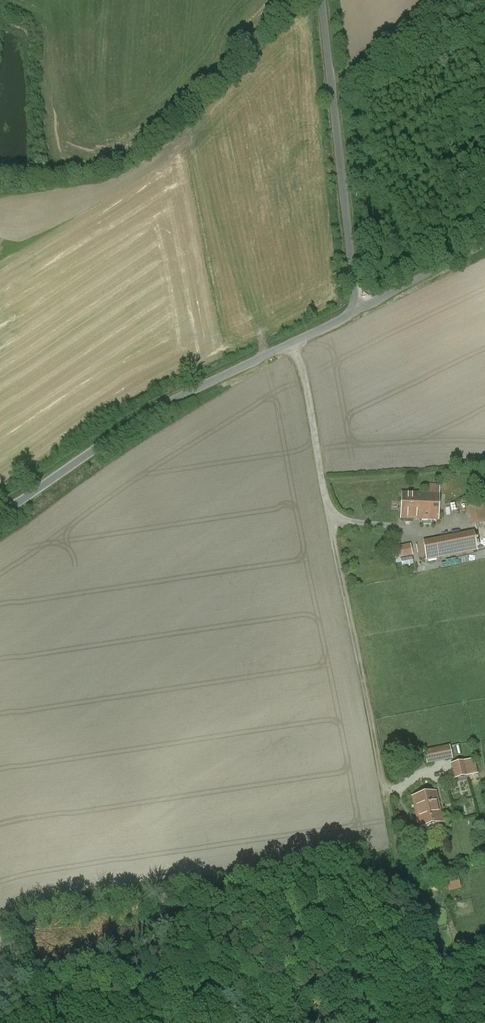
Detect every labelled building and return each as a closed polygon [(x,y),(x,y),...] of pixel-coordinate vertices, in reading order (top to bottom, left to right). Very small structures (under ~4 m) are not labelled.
[(439,485),(427,484),(426,493),(402,492),(401,517),(438,519),(439,485)] [(467,499),(472,524),(484,521),(484,495),(467,499)] [(474,532),(424,542),(427,559),(477,549),(475,539),(477,539),(476,538),(475,538),(474,532)] [(411,542),(395,546),(399,563),(415,559),(411,542)] [(424,542),(416,543),(419,560),(427,559),(424,542)] [(450,745),(425,750),(427,761),(452,756),(450,745)] [(474,757),(453,762),(456,777),(477,772),(474,757)] [(435,790),(413,795),(420,826),(442,821),(435,790)] [(458,873),(447,876),(449,888),(461,885),(458,873)]
